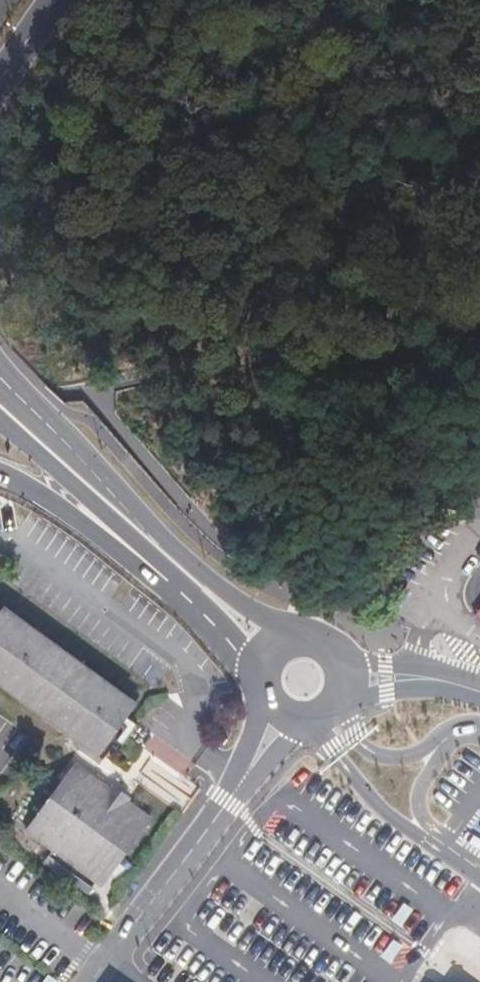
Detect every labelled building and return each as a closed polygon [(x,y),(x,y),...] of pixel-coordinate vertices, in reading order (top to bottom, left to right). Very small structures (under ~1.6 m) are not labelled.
[(10,613),(15,617),(142,709),(148,713),(151,710),(12,609),(10,613)] [(15,617),(10,613),(5,620),(1,625),(0,626),(0,636),(15,617)] [(0,636),(0,674),(94,743),(92,746),(107,758),(142,709),(15,617),(0,636)] [(0,674),(0,680),(91,748),(92,746),(94,743),(0,674)] [(142,709),(107,758),(112,762),(148,713),(142,709)] [(32,832),(107,888),(156,820),(133,803),(136,800),(121,788),(117,793),(81,766),(32,832)] [(51,865),(93,897),(98,891),(55,859),(51,865)]
